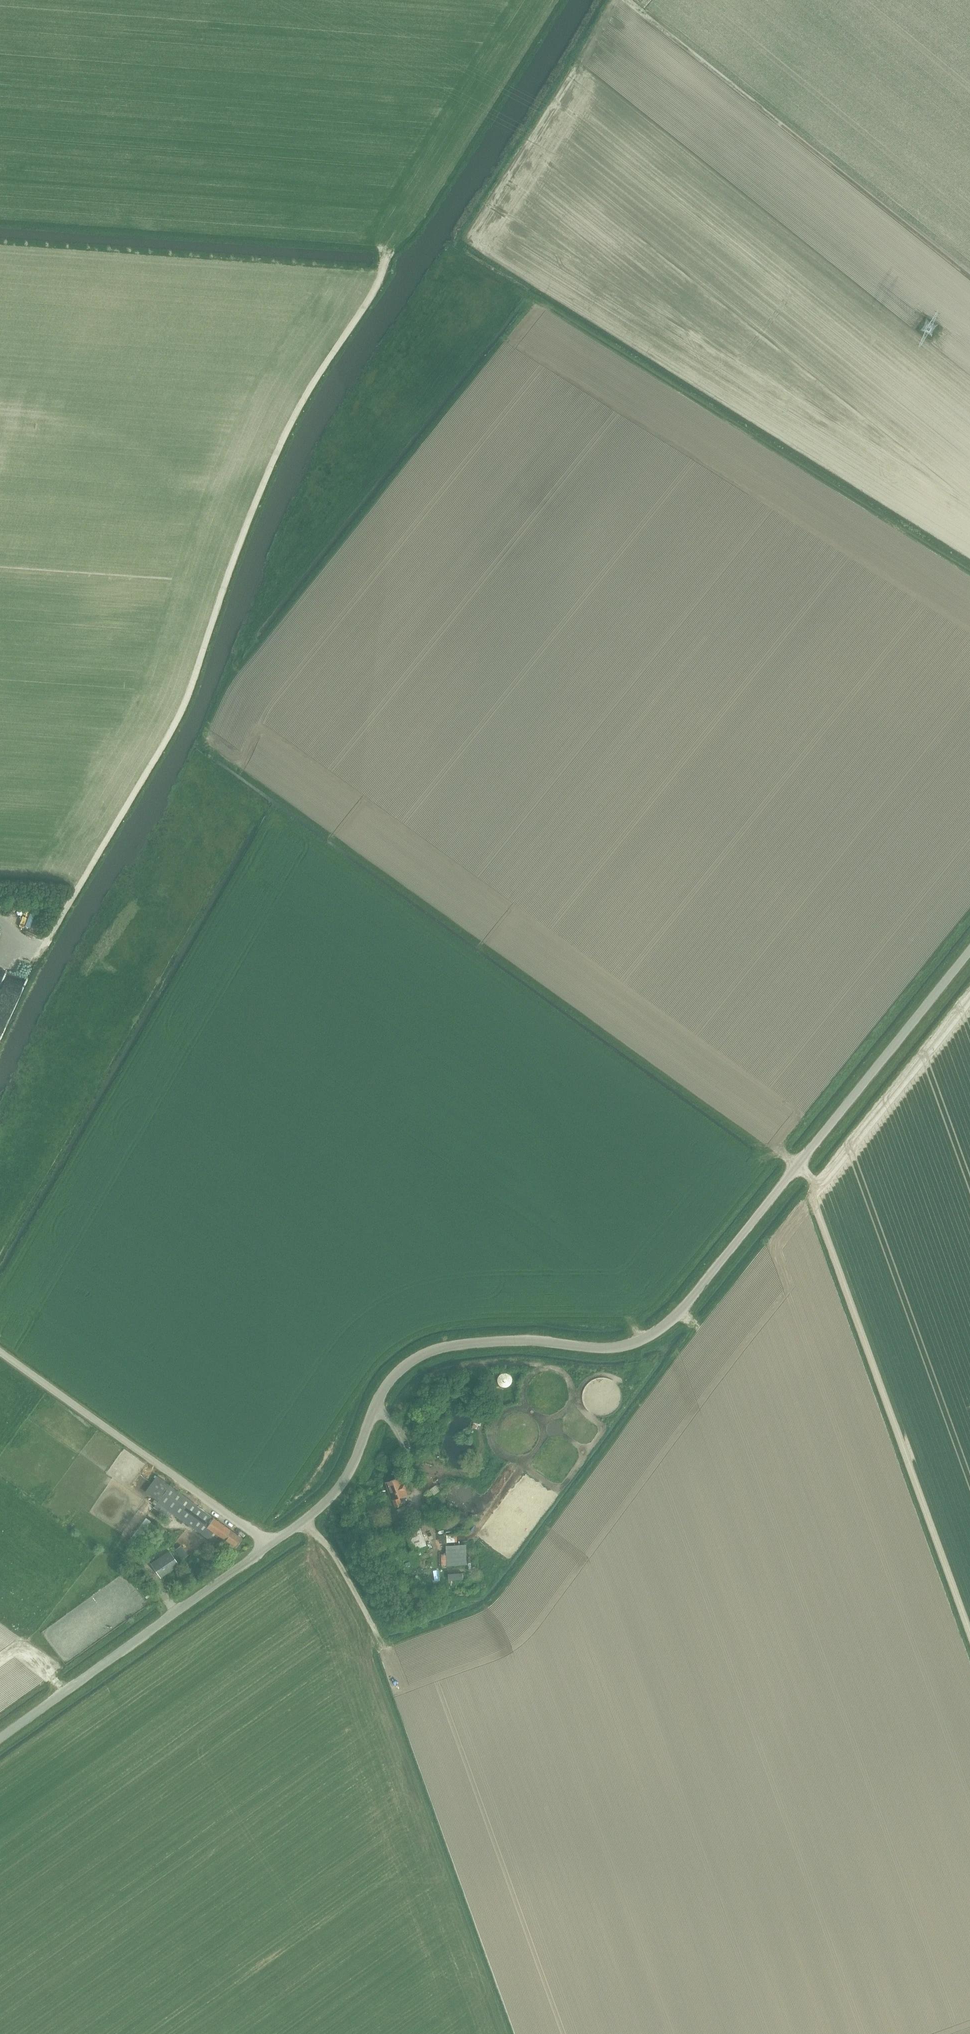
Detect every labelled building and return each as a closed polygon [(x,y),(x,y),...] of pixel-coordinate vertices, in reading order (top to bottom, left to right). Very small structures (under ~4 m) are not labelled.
[(399,1496),(407,1494),(405,1489),(407,1489),(405,1484),(404,1484),(401,1477),(387,1482),(393,1499),(396,1507),(402,1505),(399,1496)] [(171,1513),(185,1523),(213,1542),(218,1535),(235,1547),(242,1538),(197,1506),(169,1486),(153,1508),(168,1518),(171,1513)] [(412,1550),(427,1545),(420,1524),(404,1529),(412,1550)] [(166,1531),(175,1539),(178,1534),(169,1527),(166,1531)] [(154,1534),(142,1548),(145,1551),(158,1537),(154,1534)] [(139,1564),(146,1559),(140,1549),(130,1556),(135,1563),(138,1562),(139,1564)] [(160,1577),(179,1565),(169,1551),(151,1563),(160,1577)]
